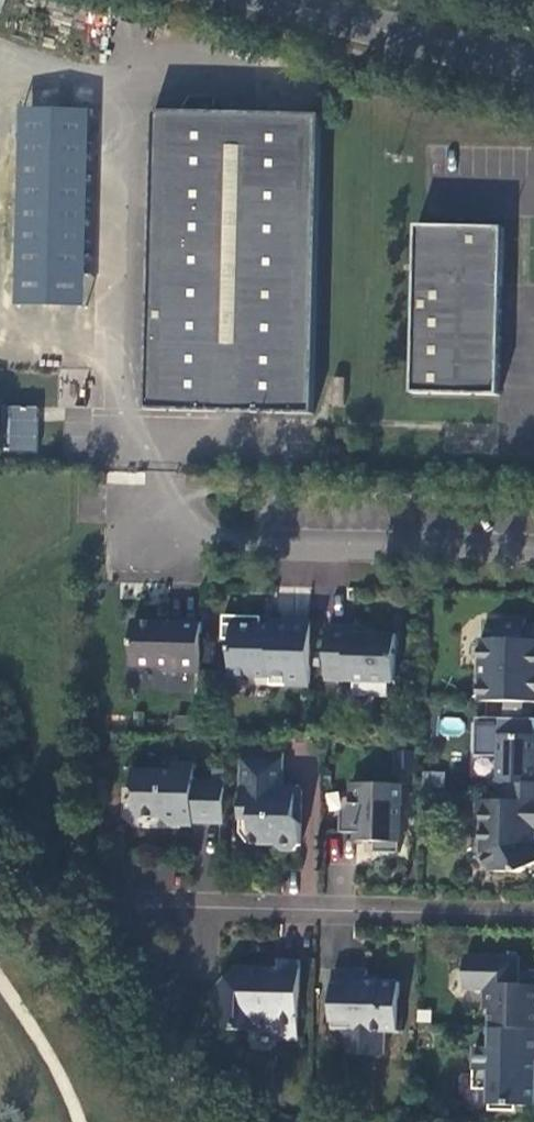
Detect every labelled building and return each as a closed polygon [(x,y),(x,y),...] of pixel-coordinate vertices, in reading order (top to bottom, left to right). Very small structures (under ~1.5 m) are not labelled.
[(82,305),(89,108),(18,105),(10,302),(82,305)] [(320,109),(153,106),(149,405),(218,406),(218,388),(254,389),(254,407),(315,407),(320,109)] [(502,220),(417,219),(415,386),(500,387),(502,220)] [(218,406),(254,407),(254,389),(218,388),(218,406)] [(5,451),(37,452),(38,406),(7,405),(5,451)] [(272,681),(313,681),(314,617),(273,616),(273,622),(262,622),(262,612),(226,612),(225,633),(234,634),(233,672),(253,672),(273,672),(272,681)] [(273,613),(262,612),(262,622),(273,622),(273,616),(273,613)] [(478,697),(533,698),(533,623),(525,622),(526,614),(498,613),(497,634),(479,634),(478,697)] [(164,668),(202,668),(203,619),(136,618),(135,662),(161,662),(164,668)] [(357,624),(330,623),(329,676),(357,676),(357,689),(390,689),(390,677),(396,677),(397,631),(372,631),(356,630),(357,624)] [(253,681),(272,681),(273,672),(253,672),(253,681)] [(477,714),(477,752),(500,753),(500,779),(507,779),(508,796),(508,797),(533,797),(533,714),(477,714)] [(461,735),(463,719),(442,716),(439,732),(461,735)] [(246,750),(246,818),(257,818),(257,841),(279,841),(286,848),(299,848),(306,842),(306,786),(286,786),(286,750),(246,750)] [(195,819),(227,819),(228,780),(195,779),(196,761),(172,761),(172,769),(135,769),(135,787),(140,790),(139,814),(161,814),(166,820),(180,820),(180,810),(195,810),(195,819)] [(421,772),(421,787),(444,788),(444,772),(421,772)] [(401,847),(403,779),(355,778),(354,796),(345,805),(345,827),(359,827),(359,836),(377,836),(377,846),(401,847)] [(475,797),(475,807),(480,813),(480,847),(492,864),(520,864),(533,857),(533,836),(532,836),(532,823),(533,823),(533,797),(508,797),(506,797),(475,797)] [(491,1026),(533,1027),(533,983),(519,982),(520,956),(468,954),(467,987),(488,987),(488,1005),(492,1005),(491,1026)] [(305,1016),(306,960),(285,960),(285,968),(265,968),(265,973),(252,973),(252,966),(244,966),(224,987),(223,1021),(233,1030),(248,1030),(248,1024),(260,1024),(260,1030),(282,1030),(282,1040),(300,1040),(300,1016),(305,1016)] [(403,1028),(403,979),(371,978),(371,967),(337,967),(336,1027),(349,1027),(361,1027),(361,1051),(388,1051),(389,1028),(403,1028)] [(491,1026),(489,1026),(488,1045),(478,1045),(477,1086),(493,1087),(492,1107),(517,1107),(517,1101),(533,1101),(533,1027),(491,1026)] [(348,1050),(361,1051),(361,1027),(349,1027),(348,1050)]
